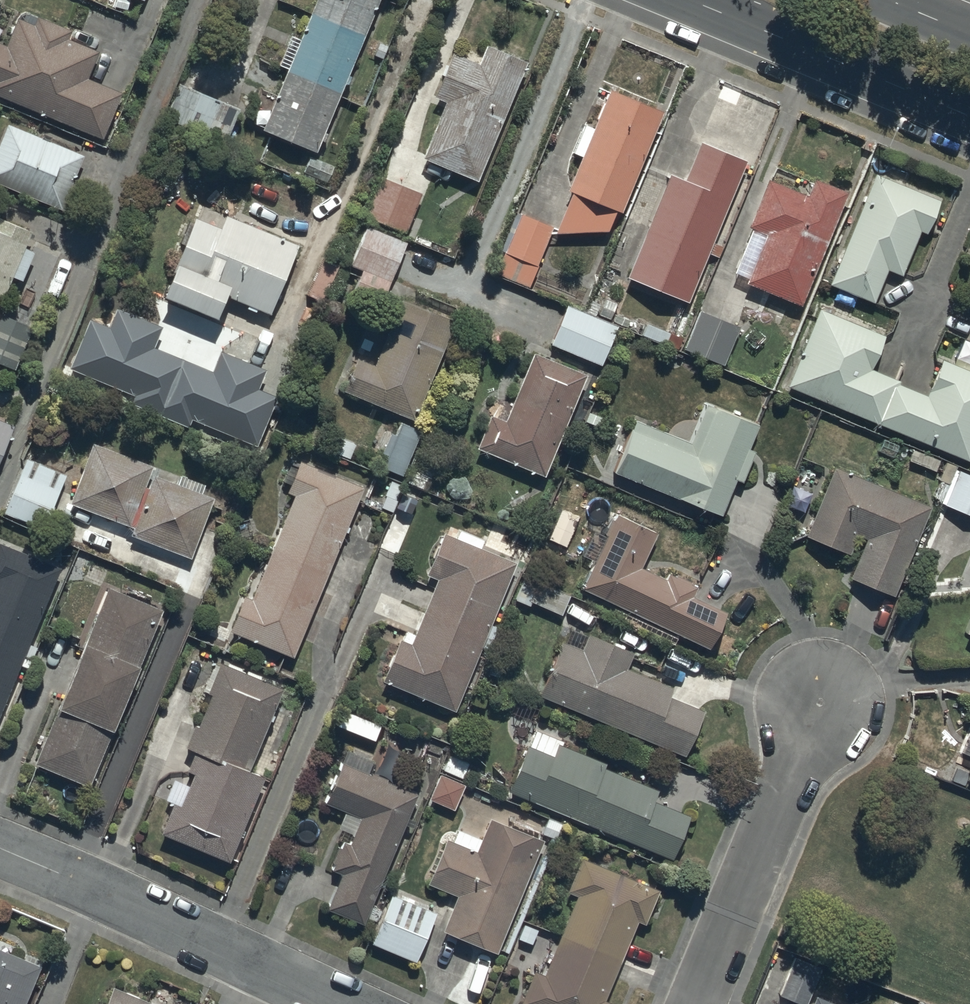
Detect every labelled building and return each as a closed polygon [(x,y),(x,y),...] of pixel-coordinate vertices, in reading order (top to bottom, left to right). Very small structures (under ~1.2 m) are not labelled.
[(114,6),(126,12),(131,1),(141,6),(144,0),(116,0),(114,6)] [(261,135),(315,157),(378,0),(316,0),(261,135)] [(101,142),(122,92),(89,79),(99,54),(68,41),(71,34),(19,13),(5,49),(0,47),(0,101),(101,142)] [(477,185),(524,66),(484,50),(477,67),(451,56),(433,102),(444,106),(421,163),(477,185)] [(238,112),(180,87),(165,122),(223,147),(238,112)] [(572,157),(580,160),(565,193),(572,196),(555,236),(606,236),(616,215),(619,216),(662,115),(608,92),(592,130),(584,127),(572,157)] [(0,143),(0,188),(61,214),(83,161),(6,129),(0,143)] [(683,184),(668,178),(626,283),(687,307),(707,258),(717,262),(722,249),(713,245),(744,165),(698,147),(683,184)] [(937,204),(873,177),(827,288),(872,307),(886,275),(898,280),(917,235),(923,238),(937,204)] [(420,196),(379,179),(362,219),(402,237),(420,196)] [(803,198),(766,183),(747,230),(751,232),(733,277),(748,283),(739,305),(786,324),(792,307),(798,310),(844,196),(809,182),(803,198)] [(552,226),(519,214),(495,278),(527,290),(552,226)] [(219,232),(194,222),(162,304),(216,325),(225,300),(270,318),(297,249),(224,220),(219,232)] [(12,281),(20,284),(33,253),(24,250),(29,236),(0,224),(0,311),(12,281)] [(406,243),(364,228),(350,268),(362,272),(351,300),(382,311),(406,243)] [(962,305),(969,309),(969,286),(962,305)] [(355,363),(341,395),(412,425),(454,326),(400,304),(372,370),(355,363)] [(617,328),(566,308),(550,348),(600,368),(617,328)] [(785,390),(966,465),(969,456),(969,374),(940,362),(924,399),(896,388),(897,386),(867,373),(882,338),(817,311),(785,390)] [(738,330),(700,314),(683,353),(722,369),(738,330)] [(13,376),(31,330),(0,317),(0,371),(13,376)] [(225,388),(258,402),(277,354),(258,346),(250,366),(236,360),(225,388)] [(490,419),(476,452),(543,480),(585,379),(533,357),(505,425),(490,419)] [(634,425),(613,477),(720,520),(734,484),(742,487),(754,455),(749,453),(758,429),(705,408),(689,447),(634,425)] [(13,430),(0,424),(0,461),(13,430)] [(423,435),(400,426),(396,439),(389,436),(381,458),(385,460),(381,473),(406,482),(423,435)] [(91,447),(69,507),(132,531),(129,538),(189,561),(212,502),(199,497),(203,487),(179,478),(175,488),(148,478),(152,470),(91,447)] [(65,476),(26,461),(3,518),(42,534),(65,476)] [(293,662),(364,491),(300,464),(286,496),(295,499),(251,603),(243,600),(228,634),(293,662)] [(932,500),(938,502),(937,505),(969,519),(969,476),(944,465),(937,482),(939,484),(932,500)] [(927,509),(832,470),(802,542),(846,560),(855,538),(865,542),(848,583),(889,600),(927,509)] [(594,564),(581,592),(709,652),(727,615),(692,598),(695,590),(667,577),(665,582),(639,570),(655,536),(614,517),(604,538),(593,533),(581,558),(594,564)] [(454,715),(514,566),(479,552),(482,543),(459,534),(456,542),(442,536),(425,578),(437,583),(414,639),(406,635),(402,644),(399,643),(381,686),(454,715)] [(28,646),(59,571),(0,547),(0,712),(18,668),(27,672),(36,650),(28,646)] [(569,595),(525,577),(514,603),(530,610),(532,605),(560,617),(569,595)] [(160,614),(105,591),(32,769),(87,791),(160,614)] [(560,644),(537,699),(686,760),(705,715),(668,700),(672,691),(627,672),(632,658),(587,639),(581,653),(560,644)] [(282,693),(219,666),(205,698),(210,701),(198,730),(193,728),(183,753),(192,757),(184,776),(192,779),(186,792),(174,787),(167,806),(170,807),(158,838),(225,866),(261,782),(247,776),(282,693)] [(959,757),(969,762),(969,730),(959,757)] [(533,732),(507,795),(671,864),(690,819),(681,815),(684,807),(606,775),(607,770),(560,751),(563,744),(533,732)] [(372,762),(344,752),(324,808),(343,815),(337,832),(352,838),(349,847),(341,844),(330,874),(340,877),(326,915),(363,928),(366,920),(375,924),(379,913),(372,910),(398,840),(401,841),(417,795),(367,777),(372,762)] [(465,788),(439,777),(427,802),(453,814),(465,788)] [(496,958),(542,844),(487,822),(479,842),(456,833),(451,845),(445,843),(427,888),(457,900),(442,937),(496,958)] [(575,899),(543,978),(533,974),(521,1003),(606,1003),(605,1003),(636,926),(643,929),(657,894),(580,862),(566,895),(575,899)] [(435,914),(390,897),(370,948),(415,965),(435,914)] [(0,953),(0,1003),(24,1003),(38,969),(0,953)] [(793,959),(777,1000),(788,1003),(806,1003),(819,970),(793,959)] [(113,991),(107,1003),(142,1003),(113,991)]
